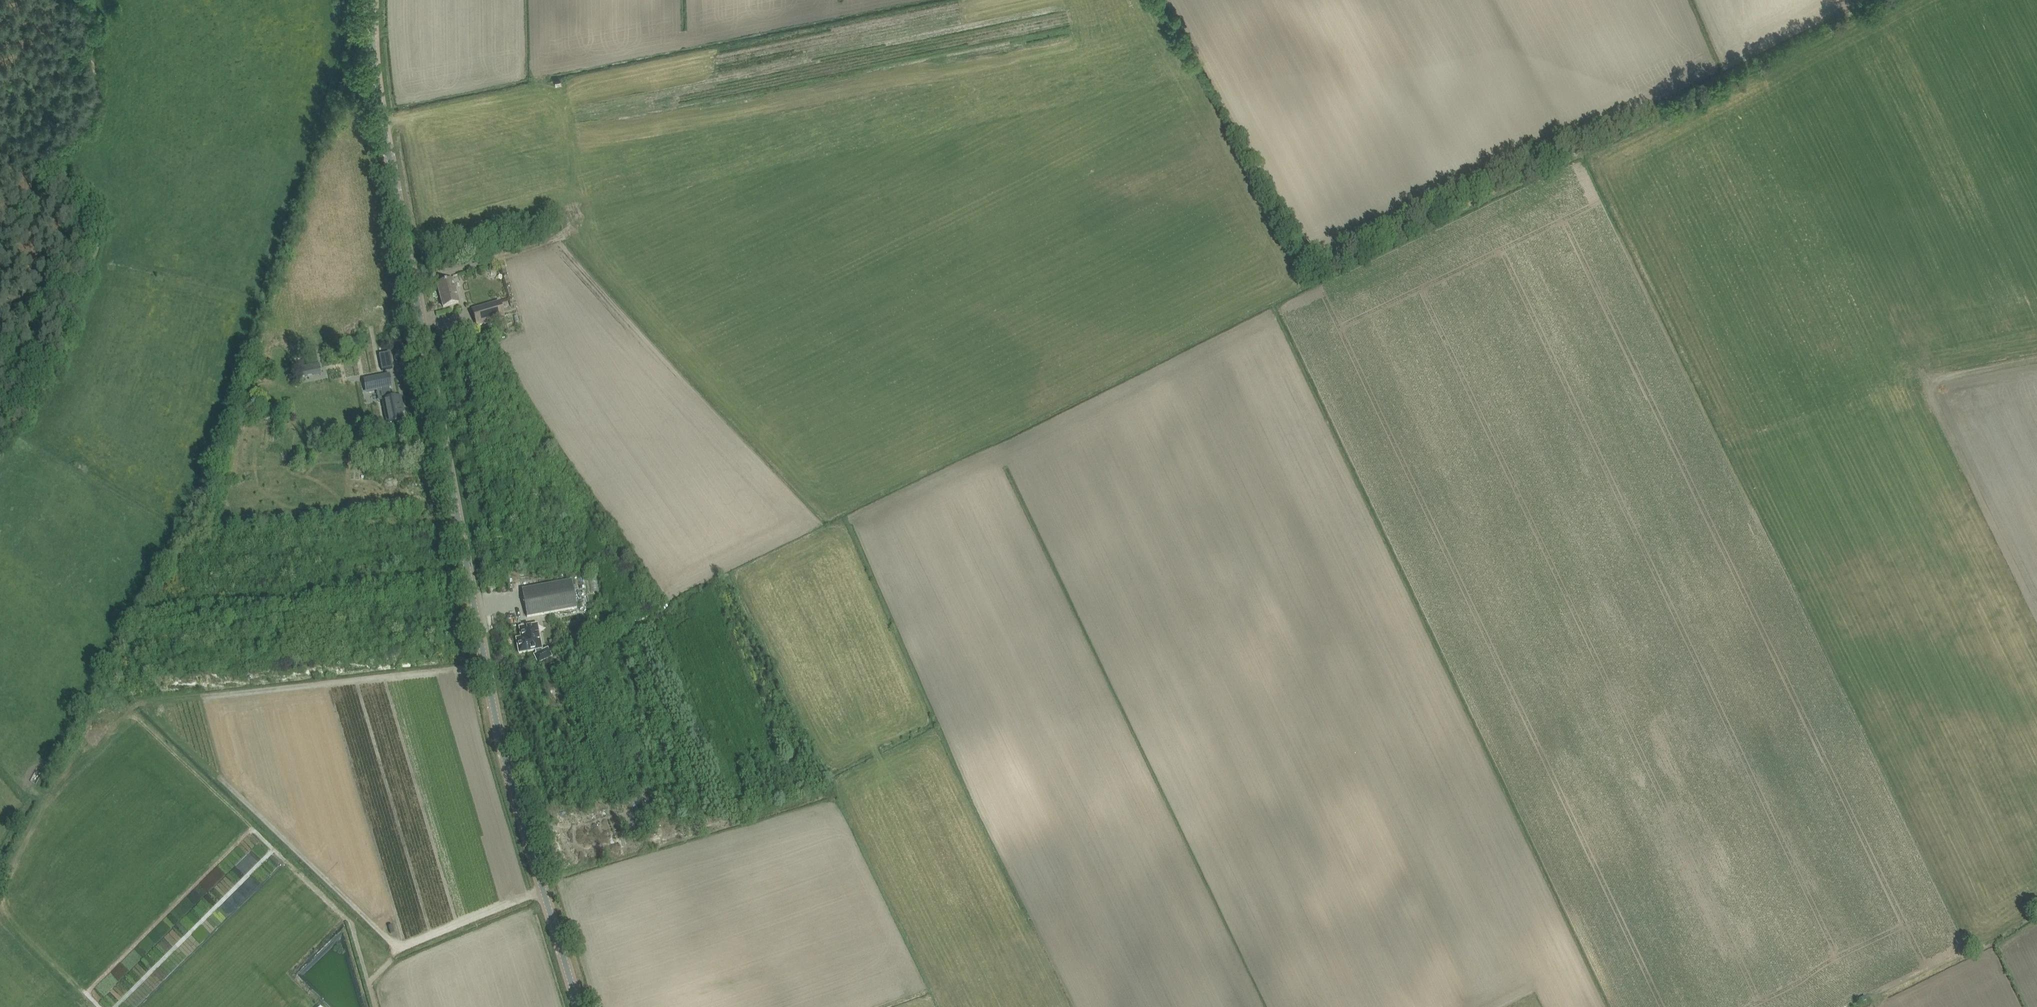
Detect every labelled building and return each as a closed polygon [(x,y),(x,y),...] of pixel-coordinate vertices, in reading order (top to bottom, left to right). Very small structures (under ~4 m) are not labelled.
[(443,307),(453,305),(458,303),(452,280),(437,285),(443,307)] [(477,326),(487,323),(504,318),(499,302),(482,307),(472,310),(477,326)] [(389,353),(379,355),(382,370),(392,368),(389,353)] [(388,374),(364,378),(367,392),(382,389),(384,400),(383,400),(387,424),(394,423),(394,424),(397,424),(396,422),(403,421),(401,408),(402,407),(400,397),(391,398),(389,387),(390,387),(388,374)] [(279,405),(267,407),(268,415),(280,414),(279,405)] [(577,608),(572,580),(522,589),(527,617),(577,608)] [(516,639),(517,643),(519,653),(535,650),(536,654),(534,655),(538,663),(551,657),(547,649),(541,652),(541,649),(542,649),(537,624),(528,626),(527,624),(521,625),(521,627),(519,628),(521,638),(520,638),(516,639)]
